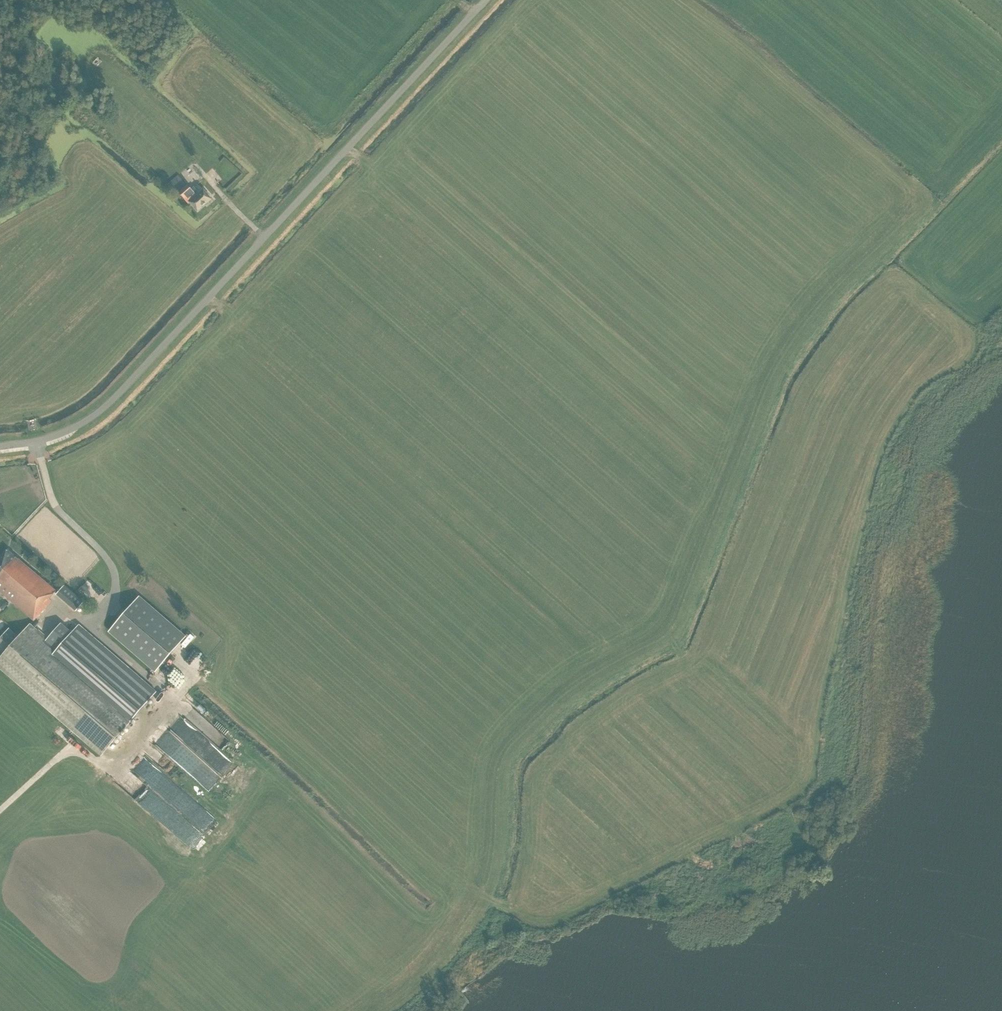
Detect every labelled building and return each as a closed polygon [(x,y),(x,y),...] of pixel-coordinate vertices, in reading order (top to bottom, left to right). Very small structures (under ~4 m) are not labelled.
[(198,161),(187,165),(193,178),(204,174),(198,161)] [(210,182),(220,177),(214,167),(205,173),(210,182)] [(191,189),(182,179),(178,175),(169,183),(174,188),(190,206),(192,205),(197,211),(211,198),(203,189),(199,192),(194,187),(191,189)] [(49,603),(51,601),(50,599),(56,591),(8,550),(0,559),(0,610),(24,631),(19,637),(18,637),(17,636),(16,635),(15,635),(13,634),(12,634),(10,634),(8,634),(7,635),(6,635),(5,635),(4,636),(3,636),(2,637),(1,638),(0,639),(0,640),(0,654),(1,655),(2,656),(0,659),(0,666),(74,730),(102,755),(157,692),(128,668),(79,625),(59,648),(39,630),(38,631),(31,625),(40,614),(49,603)] [(84,602),(64,585),(56,595),(76,611),(84,602)] [(154,672),(186,636),(139,596),(108,632),(154,672)] [(220,729),(213,736),(220,743),(227,737),(220,729)] [(224,769),(232,760),(224,752),(216,761),(224,769)] [(141,803),(173,829),(184,815),(176,808),(172,809),(168,814),(164,811),(160,811),(156,808),(156,799),(158,796),(156,794),(151,800),(147,797),(147,794),(140,794),(141,803)] [(199,822),(206,829),(215,819),(208,813),(199,822)]
